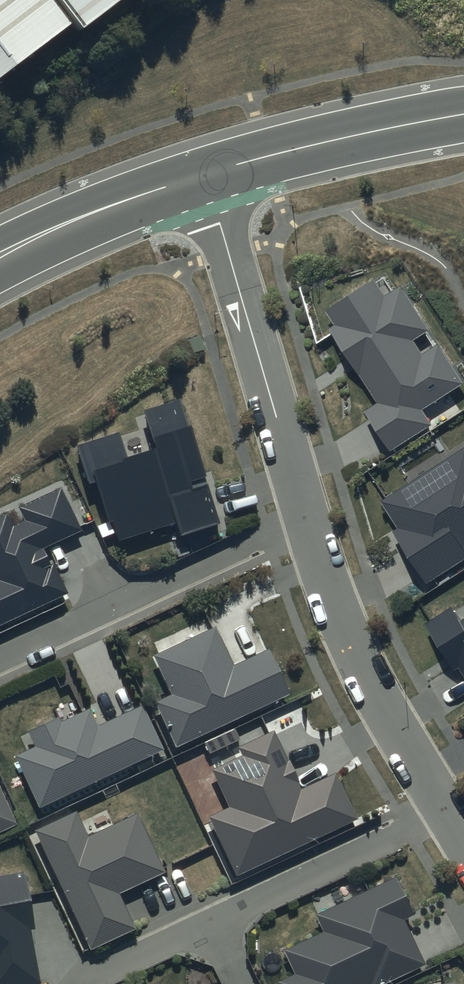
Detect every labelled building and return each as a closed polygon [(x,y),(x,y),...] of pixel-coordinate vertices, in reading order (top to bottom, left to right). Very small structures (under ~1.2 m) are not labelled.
[(15,0),(0,0),(0,12),(15,0)] [(373,280),(324,311),(333,325),(329,328),(376,402),(363,411),(389,452),(433,424),(424,409),(463,384),(439,345),(421,356),(411,340),(426,331),(398,288),(384,298),(373,280)] [(180,398),(142,410),(154,447),(128,455),(120,431),(76,445),(88,484),(98,480),(117,540),(177,522),(181,535),(220,523),(180,398)] [(380,502),(397,528),(392,531),(426,584),(463,559),(463,552),(463,550),(463,549),(463,447),(380,502)] [(61,487),(18,507),(25,521),(13,526),(7,513),(0,516),(0,624),(66,593),(44,547),(81,530),(61,487)] [(422,623),(452,670),(457,667),(463,677),(463,615),(459,618),(450,605),(422,623)] [(216,628),(155,656),(173,693),(155,701),(177,748),(291,695),(269,649),(233,666),(216,628)] [(59,716),(28,731),(36,747),(17,756),(40,806),(164,749),(143,704),(98,725),(91,708),(62,722),(59,716)] [(275,729),(237,746),(241,755),(212,769),(230,808),(211,817),(238,874),(359,818),(337,771),(302,787),(275,729)] [(17,823),(0,787),(0,831),(17,823)] [(77,811),(35,830),(91,949),(135,928),(120,895),(166,873),(137,813),(89,836),(77,811)] [(0,876),(0,983),(40,983),(31,931),(36,930),(26,871),(0,876)] [(317,915),(325,932),(285,951),(297,975),(279,983),(370,983),(387,983),(428,965),(407,920),(416,916),(398,877),(317,915)]
